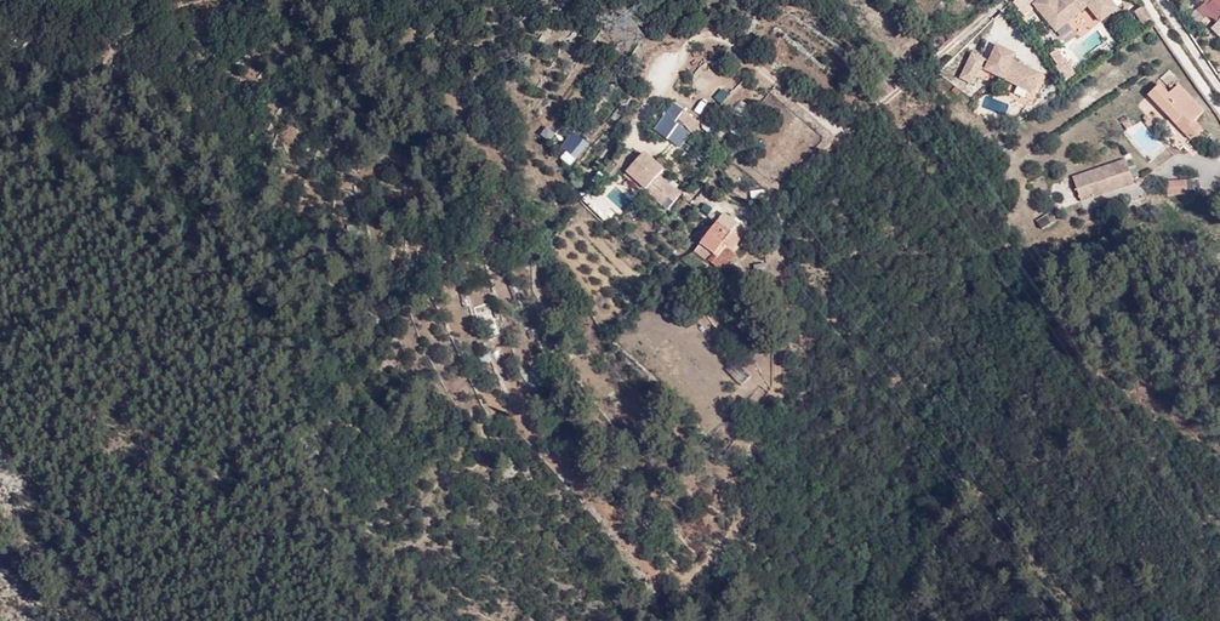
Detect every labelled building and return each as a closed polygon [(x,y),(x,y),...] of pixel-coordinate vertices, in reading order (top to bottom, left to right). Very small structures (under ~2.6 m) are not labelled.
[(1076,7),(1066,15),(1063,10),(1059,4),(1043,16),(1064,43),(1095,19),(1099,16),(1114,34),(1126,23),(1108,0),(1087,0),(1076,7)] [(1066,15),(1076,7),(1073,2),(1063,10),(1066,15)] [(1143,5),(1135,9),(1142,23),(1150,19),(1143,5)] [(1110,37),(1114,34),(1099,16),(1095,19),(1110,37)] [(1157,37),(1149,21),(1140,26),(1150,41),(1157,37)] [(1057,48),(1048,55),(1067,79),(1076,72),(1057,48)] [(1038,104),(1047,86),(1019,72),(1022,66),(1004,57),(991,80),(1038,104)] [(992,69),(979,63),(967,86),(979,92),(992,69)] [(1170,71),(1161,78),(1169,89),(1179,81),(1170,71)] [(1170,95),(1161,86),(1151,96),(1193,140),(1204,131),(1196,122),(1206,112),(1180,86),(1170,95)] [(678,148),(699,122),(674,102),(653,127),(678,148)] [(580,159),(587,142),(568,133),(560,149),(580,159)] [(630,174),(641,164),(626,150),(617,159),(619,161),(625,168),(630,174)] [(668,174),(659,165),(649,156),(641,164),(630,174),(665,207),(672,200),(677,204),(683,198),(663,179),(668,174)] [(664,160),(659,165),(668,174),(673,168),(664,160)] [(1134,185),(1124,160),(1072,178),(1082,203),(1134,185)] [(625,168),(619,161),(607,174),(613,180),(625,168)] [(1186,194),(1185,178),(1166,179),(1166,195),(1186,194)] [(1042,227),(1053,221),(1048,213),(1037,219),(1042,227)] [(738,238),(746,241),(750,236),(729,220),(721,231),(738,238)] [(738,238),(721,231),(715,238),(730,250),(731,251),(738,238)] [(699,258),(716,271),(728,254),(730,250),(715,238),(699,258)] [(737,255),(746,241),(738,238),(731,251),(737,255)] [(728,254),(716,271),(727,280),(740,262),(728,254)] [(777,293),(774,271),(761,273),(763,294),(777,293)] [(476,317),(493,313),(492,306),(474,310),(476,317)]
